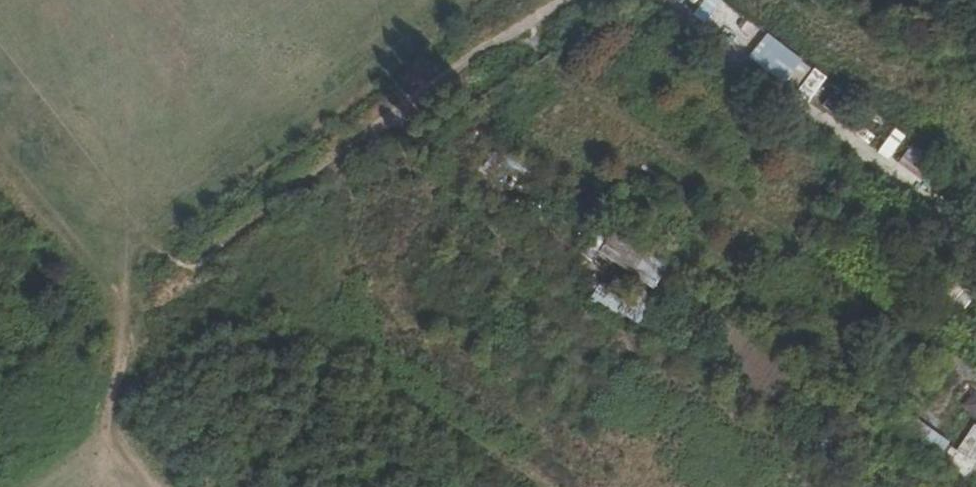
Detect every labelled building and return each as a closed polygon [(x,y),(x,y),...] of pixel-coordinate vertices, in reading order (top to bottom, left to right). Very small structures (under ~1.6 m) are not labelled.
[(723,0),(704,0),(695,13),(709,22),(723,0)] [(770,32),(753,56),(798,87),(814,63),(770,32)] [(825,101),(844,111),(852,96),(834,86),(825,101)] [(894,157),(910,134),(898,126),(882,150),(894,157)] [(914,141),(902,162),(932,181),(945,160),(914,141)] [(613,232),(602,256),(662,285),(673,261),(613,232)] [(646,325),(658,298),(642,291),(638,300),(600,284),(592,302),(646,325)] [(966,404),(975,412),(975,391),(966,404)] [(975,472),(975,424),(964,446),(932,428),(924,443),(975,472)]
